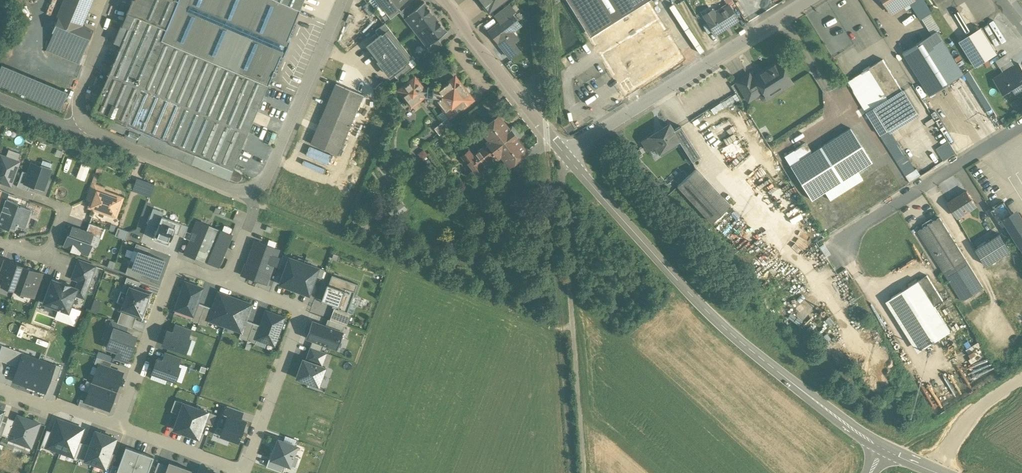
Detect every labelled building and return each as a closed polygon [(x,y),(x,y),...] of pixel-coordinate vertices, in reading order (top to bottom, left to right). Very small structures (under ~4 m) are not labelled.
[(58,16),(81,26),(83,21),(92,0),(65,0),(58,16)] [(127,12),(166,28),(177,0),(132,0),(127,12)] [(166,28),(163,36),(161,40),(268,85),(272,77),(275,76),(276,73),(276,72),(275,70),(278,63),(279,62),(280,60),(279,59),(277,58),(280,51),(282,52),(286,43),(284,42),(287,35),(289,36),(291,36),(291,34),(290,32),(294,24),(299,9),(277,0),(177,0),(166,28)] [(299,9),(303,0),(277,0),(299,9)] [(382,4),(388,12),(389,12),(396,6),(404,0),(387,0),(382,4)] [(489,11),(500,2),(502,3),(506,1),(506,0),(480,0),(489,11)] [(589,37),(647,1),(649,0),(566,0),(589,37)] [(895,11),(913,0),(888,0),(895,11)] [(917,0),(916,0),(911,3),(921,20),(932,13),(928,6),(923,9),(917,0)] [(658,19),(647,1),(589,37),(600,55),(658,19)] [(414,9),(407,15),(408,16),(404,19),(415,33),(435,17),(424,2),(414,9)] [(400,11),(399,12),(404,19),(408,16),(407,15),(414,9),(410,4),(400,11)] [(509,4),(494,15),(500,22),(500,23),(512,14),(512,15),(515,12),(509,4)] [(728,5),(715,14),(712,10),(703,15),(715,34),(738,20),(728,5)] [(396,6),(389,12),(388,12),(386,13),(390,19),(399,12),(400,11),(396,6)] [(166,28),(127,12),(126,12),(127,12),(126,15),(125,14),(121,25),(128,27),(136,24),(163,36),(166,28)] [(667,13),(658,19),(673,44),(683,38),(667,13)] [(512,14),(500,23),(500,22),(489,31),(510,58),(519,51),(507,36),(521,26),(512,15),(512,14)] [(81,26),(58,16),(52,31),(54,32),(86,45),(92,30),(81,26)] [(435,17),(415,33),(425,46),(430,43),(431,44),(437,39),(447,31),(435,17)] [(673,44),(658,19),(600,55),(625,94),(683,59),(673,44)] [(94,26),(83,21),(81,26),(92,30),(94,26)] [(385,23),(375,31),(380,36),(389,29),(385,23)] [(136,24),(128,27),(121,25),(113,42),(120,45),(108,74),(140,88),(161,40),(163,36),(136,24)] [(997,54),(981,27),(959,41),(976,67),(997,54)] [(416,64),(389,29),(380,36),(367,46),(390,76),(393,73),(407,62),(412,68),(416,64)] [(964,75),(937,31),(903,52),(931,96),(964,75)] [(78,63),(86,45),(54,32),(46,50),(78,63)] [(437,39),(431,44),(430,43),(425,46),(431,53),(442,44),(437,39)] [(268,85),(161,40),(140,88),(181,105),(212,118),(248,133),(268,85)] [(902,90),(883,59),(862,72),(875,94),(881,104),(902,90)] [(1000,67),(1004,73),(1015,66),(1011,60),(1000,67)] [(779,61),(751,78),(749,74),(736,82),(748,101),(763,91),(766,95),(780,86),(782,90),(793,83),(779,61)] [(407,62),(393,73),(398,79),(412,68),(407,62)] [(0,70),(0,84),(60,109),(67,92),(2,64),(0,70)] [(1019,64),(1015,66),(1004,73),(994,80),(1003,94),(1012,88),(1016,94),(1021,90),(1021,70),(1019,64)] [(140,88),(108,74),(92,111),(110,119),(107,125),(123,132),(124,129),(126,130),(123,137),(137,142),(138,141),(162,151),(181,105),(140,88)] [(423,91),(414,78),(399,90),(410,105),(423,96),(425,96),(424,101),(427,105),(432,102),(432,100),(437,106),(440,104),(437,100),(438,100),(433,94),(435,93),(432,92),(433,89),(430,85),(427,88),(426,91),(423,91)] [(465,93),(454,78),(435,93),(433,94),(438,100),(437,100),(440,104),(450,117),(466,104),(465,103),(471,98),(467,94),(465,93)] [(335,83),(310,144),(337,156),(363,95),(335,83)] [(881,104),(875,108),(888,130),(889,130),(918,112),(904,89),(902,90),(881,104)] [(875,94),(860,103),(866,113),(867,113),(875,108),(881,104),(875,94)] [(181,105),(162,151),(193,164),(198,155),(197,155),(212,118),(181,105)] [(888,130),(875,108),(867,113),(880,135),(888,130)] [(509,128),(498,115),(480,129),(489,140),(486,142),(488,144),(483,148),(487,153),(516,131),(512,126),(509,128)] [(212,118),(197,155),(198,155),(193,164),(229,179),(235,181),(238,182),(240,181),(241,179),(241,176),(241,174),(238,172),(233,169),(248,133),(212,118)] [(446,118),(433,128),(439,136),(452,125),(446,118)] [(928,127),(936,122),(933,118),(925,123),(928,127)] [(669,124),(662,128),(663,130),(657,133),(656,132),(642,141),(648,150),(656,145),(660,152),(678,141),(679,140),(673,131),(669,124)] [(680,126),(673,131),(679,140),(678,141),(682,146),(690,141),(680,126)] [(799,160),(790,166),(811,200),(871,162),(850,128),(812,152),(799,160)] [(880,135),(888,147),(897,141),(888,130),(880,135)] [(516,131),(487,153),(490,158),(495,154),(498,157),(500,155),(509,166),(527,151),(516,138),(519,135),(516,131)] [(620,137),(615,142),(619,146),(624,141),(620,137)] [(473,156),(461,141),(452,148),(463,164),(466,162),(470,166),(476,161),(473,156)] [(690,141),(682,146),(692,161),(700,156),(690,141)] [(888,147),(891,152),(900,146),(897,141),(888,147)] [(949,142),(938,150),(945,160),(956,153),(949,142)] [(806,144),(794,151),(799,160),(812,152),(806,144)] [(891,152),(894,157),(904,151),(900,146),(891,152)] [(483,148),(473,156),(476,161),(487,153),(483,148)] [(794,151),(784,157),(790,166),(799,160),(794,151)] [(894,157),(897,162),(907,156),(904,151),(894,157)] [(487,153),(476,161),(480,166),(490,158),(487,153)] [(1,155),(0,156),(0,182),(0,183),(11,187),(20,162),(1,155)] [(897,162),(900,166),(910,160),(907,156),(897,162)] [(900,166),(903,171),(913,165),(910,160),(900,166)] [(480,166),(476,161),(470,166),(477,176),(478,177),(484,172),(480,166)] [(134,177),(140,178),(143,163),(138,162),(134,177)] [(52,170),(32,163),(28,174),(24,184),(31,186),(44,191),(52,170)] [(81,164),(77,178),(86,180),(89,166),(81,164)] [(903,171),(906,176),(916,170),(913,165),(903,171)] [(730,206),(696,169),(677,185),(711,223),(730,206)] [(916,170),(906,176),(910,182),(920,175),(916,169),(916,170)] [(29,191),(31,186),(24,184),(28,174),(22,172),(17,187),(29,191)] [(484,172),(478,177),(482,182),(488,177),(484,172)] [(151,195),(154,182),(135,179),(133,192),(151,195)] [(92,183),(85,199),(93,202),(98,189),(103,191),(105,187),(92,183)] [(103,191),(98,189),(93,202),(91,208),(113,216),(120,197),(103,191)] [(1,190),(0,194),(0,209),(2,210),(6,199),(9,193),(1,190)] [(967,191),(948,203),(956,217),(966,211),(967,211),(967,212),(976,206),(967,191)] [(17,205),(18,203),(6,199),(2,210),(0,215),(0,226),(8,229),(9,227),(15,229),(17,225),(25,228),(31,210),(17,205)] [(1004,202),(991,210),(999,223),(1004,219),(1011,214),(1004,202)] [(147,225),(158,228),(162,217),(164,212),(153,208),(147,225)] [(1017,210),(1011,214),(1004,219),(1021,248),(1021,218),(1017,210)] [(162,217),(158,228),(154,239),(169,245),(173,234),(177,222),(162,217)] [(966,260),(939,218),(918,231),(945,273),(966,260)] [(201,261),(214,228),(197,221),(192,234),(186,232),(184,237),(190,239),(185,254),(201,261)] [(188,227),(177,222),(173,234),(184,238),(184,237),(186,232),(188,227)] [(104,228),(89,223),(86,233),(92,235),(92,236),(100,239),(104,228)] [(86,233),(73,228),(70,236),(68,236),(65,245),(73,248),(72,250),(79,252),(79,250),(87,253),(91,244),(89,243),(92,236),(92,235),(86,233)] [(118,228),(116,235),(126,238),(128,232),(118,228)] [(214,228),(201,261),(220,268),(233,235),(214,228)] [(999,234),(975,249),(986,266),(1010,251),(999,234)] [(251,253),(280,263),(282,259),(276,257),(278,249),(255,241),(251,253)] [(136,244),(134,250),(139,252),(139,251),(148,255),(150,249),(136,244)] [(163,260),(148,255),(139,251),(139,252),(135,262),(133,268),(142,271),(157,277),(163,260)] [(280,263),(251,253),(247,264),(268,272),(271,265),(279,267),(280,263)] [(280,263),(286,265),(289,257),(283,255),(282,259),(280,263)] [(294,290),(304,262),(289,257),(286,265),(279,285),(294,290)] [(95,266),(78,260),(72,279),(79,281),(76,288),(77,289),(76,289),(74,295),(84,298),(95,266)] [(983,289),(966,260),(945,273),(962,301),(983,289)] [(4,278),(10,264),(3,261),(0,270),(0,276),(4,278)] [(133,268),(135,262),(130,261),(125,274),(140,279),(142,271),(133,268)] [(304,262),(294,290),(309,295),(315,277),(319,267),(304,262)] [(22,267),(10,263),(10,264),(4,278),(2,286),(14,290),(22,267)] [(268,272),(247,264),(245,264),(241,275),(266,284),(270,272),(268,272)] [(35,272),(22,267),(14,290),(27,295),(29,289),(35,273),(35,272)] [(319,267),(315,277),(321,279),(325,269),(319,267)] [(42,275),(35,273),(29,289),(36,292),(42,275)] [(357,284),(331,275),(328,285),(327,284),(321,300),(333,304),(332,307),(334,308),(347,312),(357,284)] [(943,300),(927,275),(918,280),(934,306),(943,300)] [(129,286),(137,289),(140,282),(127,277),(124,284),(129,286)] [(76,288),(52,280),(44,302),(43,303),(44,303),(58,308),(58,309),(59,309),(60,310),(60,309),(68,312),(69,311),(68,311),(70,308),(74,295),(76,289),(77,289),(76,288)] [(934,306),(918,280),(891,297),(923,348),(950,331),(934,306)] [(203,288),(185,282),(175,310),(193,316),(198,303),(203,288)] [(137,289),(129,286),(126,293),(121,291),(117,302),(122,304),(120,309),(122,310),(137,315),(141,317),(144,309),(146,309),(149,301),(147,301),(150,293),(137,289)] [(988,298),(983,289),(962,301),(967,310),(988,298)] [(23,301),(25,296),(13,292),(12,297),(23,301)] [(225,326),(235,298),(218,292),(212,308),(208,320),(225,326)] [(84,298),(74,295),(70,308),(79,311),(84,298)] [(923,348),(891,297),(886,301),(918,351),(923,348)] [(235,298),(225,326),(242,332),(246,321),(252,304),(235,298)] [(58,308),(44,303),(43,303),(44,302),(38,300),(35,310),(56,318),(59,309),(58,309),(58,308)] [(192,320),(199,323),(205,305),(198,303),(193,316),(192,320)] [(212,308),(205,305),(199,323),(206,326),(208,320),(212,308)] [(68,312),(60,309),(60,310),(59,309),(56,318),(74,324),(79,311),(70,308),(68,311),(69,311),(68,312)] [(347,312),(334,308),(330,320),(344,325),(347,326),(351,314),(347,312)] [(132,328),(137,315),(122,310),(117,323),(128,327),(132,328)] [(266,311),(260,326),(256,339),(274,345),(284,318),(266,311)] [(330,320),(327,319),(325,326),(342,332),(344,325),(330,320)] [(110,327),(126,333),(128,327),(117,323),(112,321),(110,327)] [(240,338),(247,340),(254,323),(246,321),(242,332),(240,338)] [(342,332),(325,326),(312,321),(306,338),(312,340),(324,344),(338,349),(341,341),(339,340),(342,332)] [(260,326),(254,323),(247,340),(254,343),(256,339),(260,326)] [(176,324),(173,333),(188,338),(191,329),(176,324)] [(126,333),(109,327),(105,339),(109,341),(108,344),(119,348),(116,358),(127,362),(136,336),(126,333)] [(173,333),(167,331),(162,345),(185,353),(190,339),(188,338),(173,333)] [(324,344),(312,340),(310,347),(321,351),(324,344)] [(7,363),(12,349),(1,345),(0,346),(0,347),(0,361),(7,363)] [(321,351),(310,347),(305,360),(322,366),(327,353),(321,351)] [(12,349),(7,363),(18,367),(23,354),(23,353),(12,349)] [(97,357),(112,362),(114,357),(99,352),(97,357)] [(166,352),(163,361),(177,366),(181,358),(166,352)] [(13,381),(29,387),(39,360),(23,354),(18,367),(13,381)] [(99,365),(110,368),(112,362),(97,357),(96,357),(94,363),(99,365)] [(163,361),(157,359),(152,373),(175,381),(180,367),(177,366),(163,361)] [(322,366),(305,360),(303,359),(300,366),(299,366),(298,371),(296,378),(318,386),(325,367),(322,366)] [(55,366),(39,360),(29,387),(45,393),(50,379),(55,366)] [(110,368),(99,365),(93,383),(115,391),(115,392),(122,373),(110,368)] [(55,366),(50,379),(57,382),(62,368),(55,366)] [(115,391),(93,383),(86,402),(108,410),(115,391)] [(179,414),(183,403),(175,400),(171,411),(179,414)] [(186,434),(195,407),(183,403),(179,414),(174,429),(186,434)] [(224,414),(228,416),(241,420),(243,412),(227,406),(224,414)] [(195,407),(186,434),(198,438),(204,423),(208,412),(195,407)] [(216,415),(208,412),(204,423),(212,426),(216,415)] [(40,424),(17,416),(15,421),(9,438),(7,445),(30,453),(40,424)] [(245,422),(241,420),(228,416),(221,436),(238,442),(245,422)] [(8,419),(7,423),(2,436),(9,438),(15,421),(8,419)] [(60,452),(70,424),(57,420),(53,432),(48,447),(60,452)] [(41,424),(38,432),(42,434),(46,426),(41,424)] [(70,424),(60,452),(73,457),(79,442),(83,429),(70,424)] [(48,447),(53,432),(47,430),(41,448),(47,450),(48,447)] [(116,438),(96,431),(85,460),(105,468),(110,454),(116,438)] [(286,465),(295,468),(299,457),(293,455),(296,446),(278,439),(274,450),(272,450),(269,458),(286,465)] [(84,444),(79,442),(73,459),(78,461),(79,458),(84,444)] [(90,446),(84,444),(79,458),(85,460),(90,446)] [(126,447),(118,467),(116,472),(133,472),(140,452),(126,447)] [(140,452),(133,472),(148,472),(154,457),(140,452)] [(116,456),(110,454),(105,467),(111,470),(116,456)] [(269,458),(266,467),(283,472),(286,465),(269,458)] [(158,462),(154,472),(166,472),(168,466),(158,462)] [(168,466),(166,472),(191,472),(192,470),(170,462),(168,466)]
